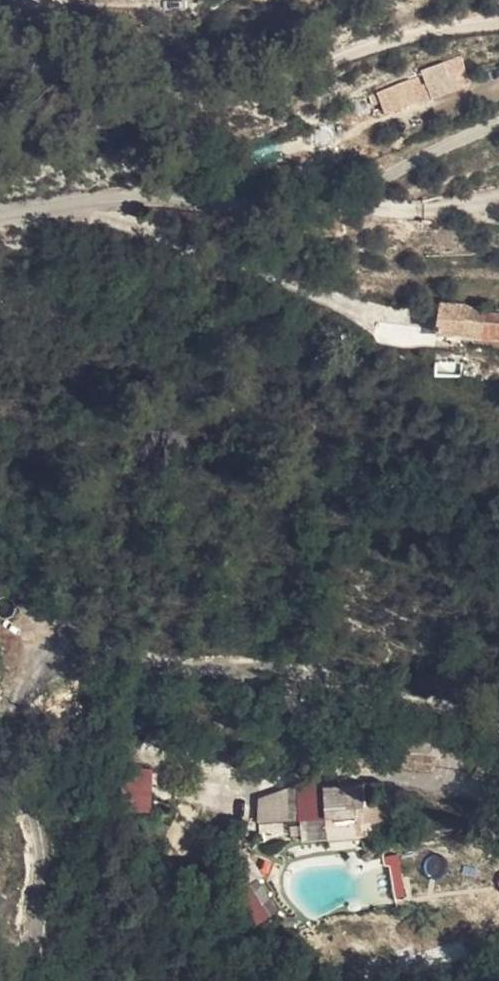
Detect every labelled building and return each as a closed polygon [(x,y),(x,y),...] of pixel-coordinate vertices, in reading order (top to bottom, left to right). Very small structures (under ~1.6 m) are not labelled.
[(463,47),(422,59),(424,64),(409,68),(417,94),(472,77),(463,47)] [(497,295),(444,284),(442,313),(472,317),(490,322),(491,316),(497,295)] [(118,769),(122,813),(154,810),(149,766),(118,769)] [(361,774),(362,784),(375,783),(374,772),(361,774)] [(347,804),(364,802),(363,790),(362,784),(361,774),(343,776),(347,804)] [(380,815),(378,800),(364,802),(347,804),(343,776),(338,777),(294,787),(300,826),(325,821),(335,816),(339,825),(380,815)] [(300,826),(294,787),(286,789),(292,827),(300,826)] [(364,802),(378,800),(377,789),(363,790),(364,802)] [(326,827),(339,825),(335,816),(325,821),(326,827)] [(250,887),(232,897),(248,929),(266,919),(250,887)]
